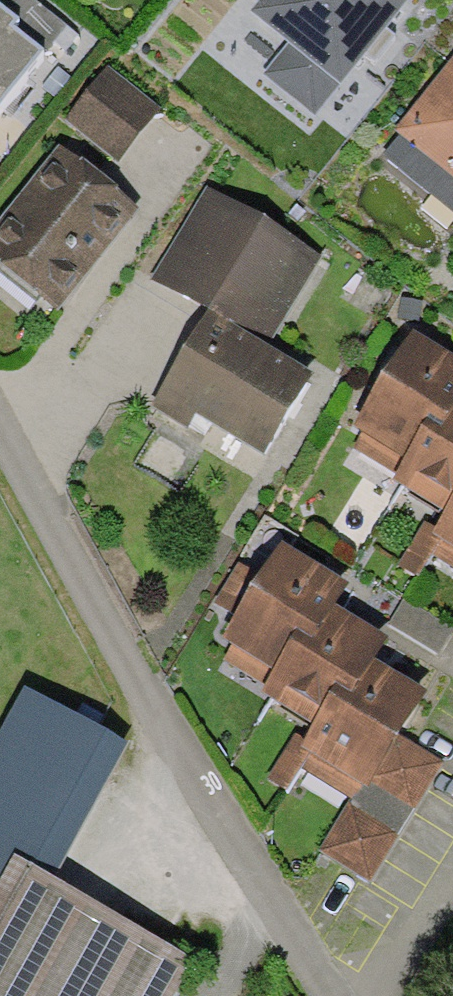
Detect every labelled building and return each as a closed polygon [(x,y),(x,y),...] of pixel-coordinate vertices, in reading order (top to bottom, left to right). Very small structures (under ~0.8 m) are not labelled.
[(51,31),(12,0),(3,0),(0,4),(0,93),(51,31)] [(409,0),(265,0),(254,13),(293,45),(267,77),(314,115),(340,83),(409,0)] [(393,132),(452,180),(452,57),(393,132)] [(107,68),(64,122),(115,164),(159,110),(107,68)] [(0,225),(0,265),(55,309),(134,210),(59,151),(0,225)] [(208,189),(155,279),(270,346),(323,256),(208,189)] [(310,375),(208,315),(152,408),(188,430),(197,416),(262,455),(310,375)] [(410,460),(428,429),(442,438),(452,419),(452,358),(412,335),(358,431),(410,460)] [(446,512),(452,500),(452,419),(442,438),(428,429),(410,460),(397,485),(446,512)] [(452,551),(452,500),(446,512),(437,532),(432,539),(437,542),(452,551)] [(423,524),(398,567),(417,577),(437,542),(432,539),(437,532),(423,524)] [(222,643),(275,676),(298,638),(313,647),(336,609),(350,585),(285,546),(263,582),(239,568),(216,606),(237,618),(222,643)] [(263,697),(315,730),(337,692),(353,701),(375,665),(387,641),(336,609),(313,647),(298,638),(275,676),(263,697)] [(267,782),(286,792),(301,768),(352,800),(360,786),(366,789),(371,781),(423,693),(375,665),(353,701),(337,692),(315,730),(308,743),(293,735),(267,782)] [(0,732),(0,876),(7,862),(53,887),(131,745),(25,687),(0,732)] [(444,763),(402,740),(378,784),(375,788),(415,807),(444,763)] [(349,806),(398,837),(415,807),(375,788),(378,784),(371,781),(366,789),(360,786),(352,800),(349,806)] [(349,806),(320,850),(369,882),(398,837),(349,806)] [(7,862),(0,876),(0,995),(170,995),(189,961),(53,887),(7,862)]
